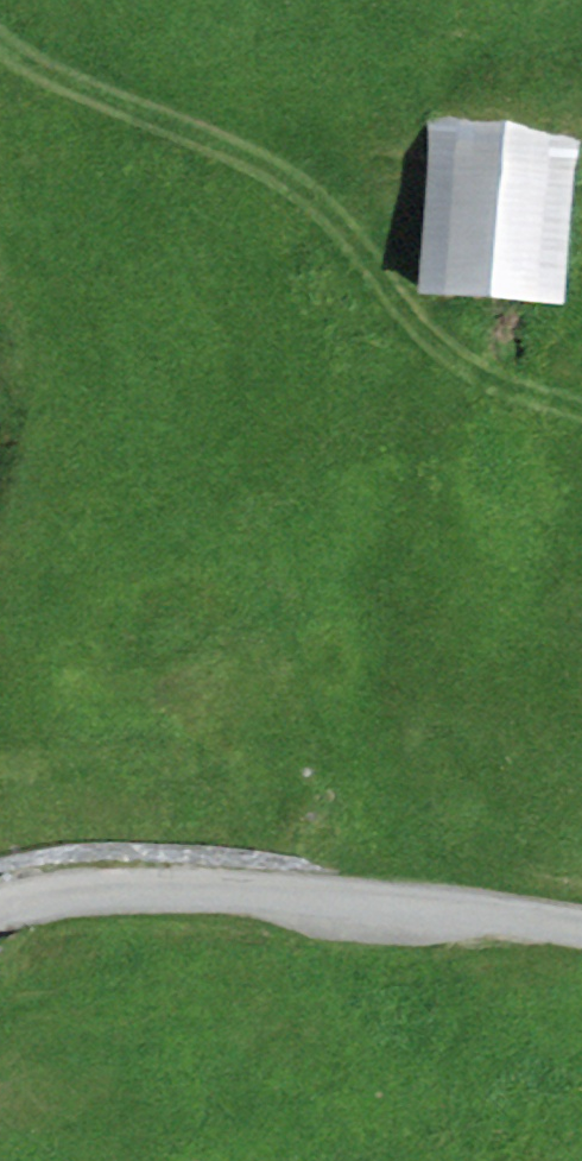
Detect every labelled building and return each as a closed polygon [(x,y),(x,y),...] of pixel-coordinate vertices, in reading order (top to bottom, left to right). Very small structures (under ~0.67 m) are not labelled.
[(443,111),(432,276),(568,285),(579,119),(443,111)]
